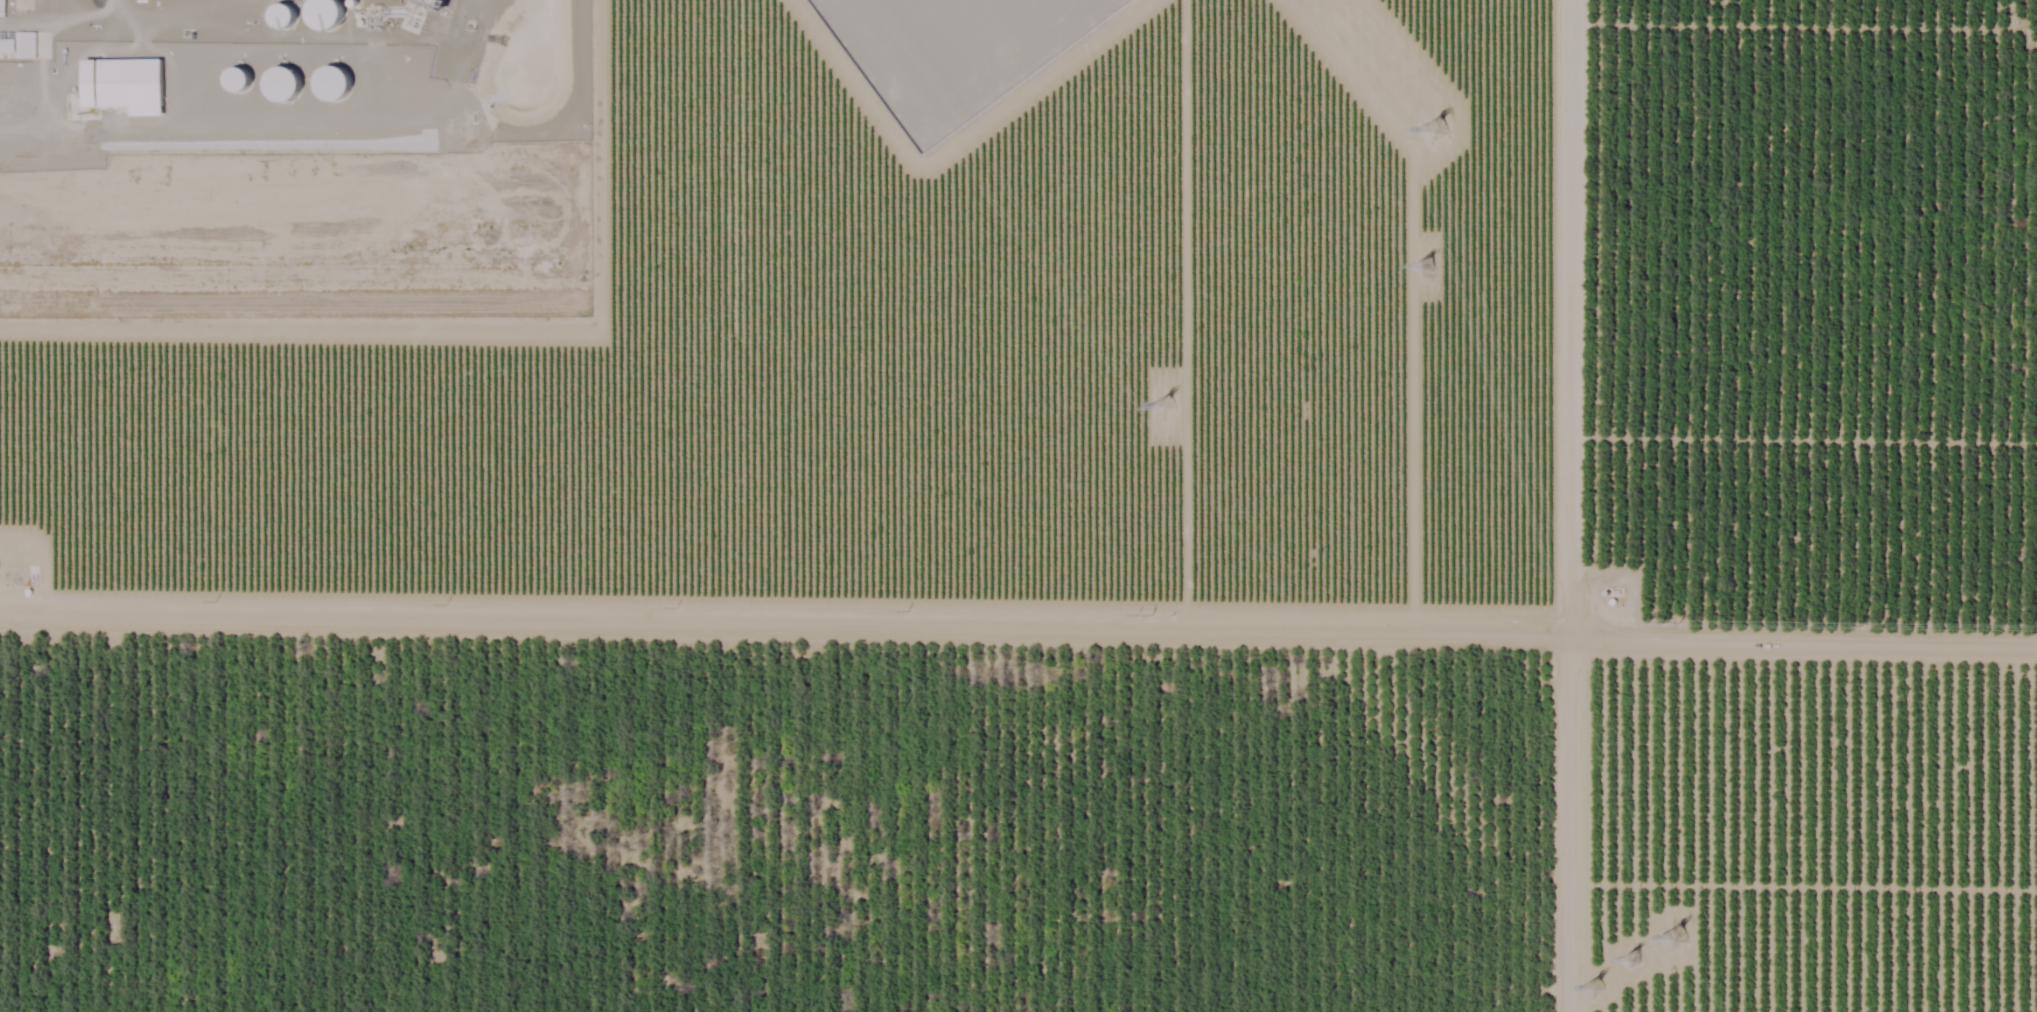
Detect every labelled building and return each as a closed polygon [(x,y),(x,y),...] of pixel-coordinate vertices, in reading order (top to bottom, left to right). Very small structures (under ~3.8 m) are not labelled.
[(336,0),(317,0),(304,9),(323,33),(347,15),(336,0)] [(442,10),(445,0),(411,0),(442,10)] [(36,30),(16,30),(16,38),(0,37),(0,54),(35,55),(36,30)] [(162,58),(84,60),(85,106),(130,106),(131,115),(164,114),(162,58)]
